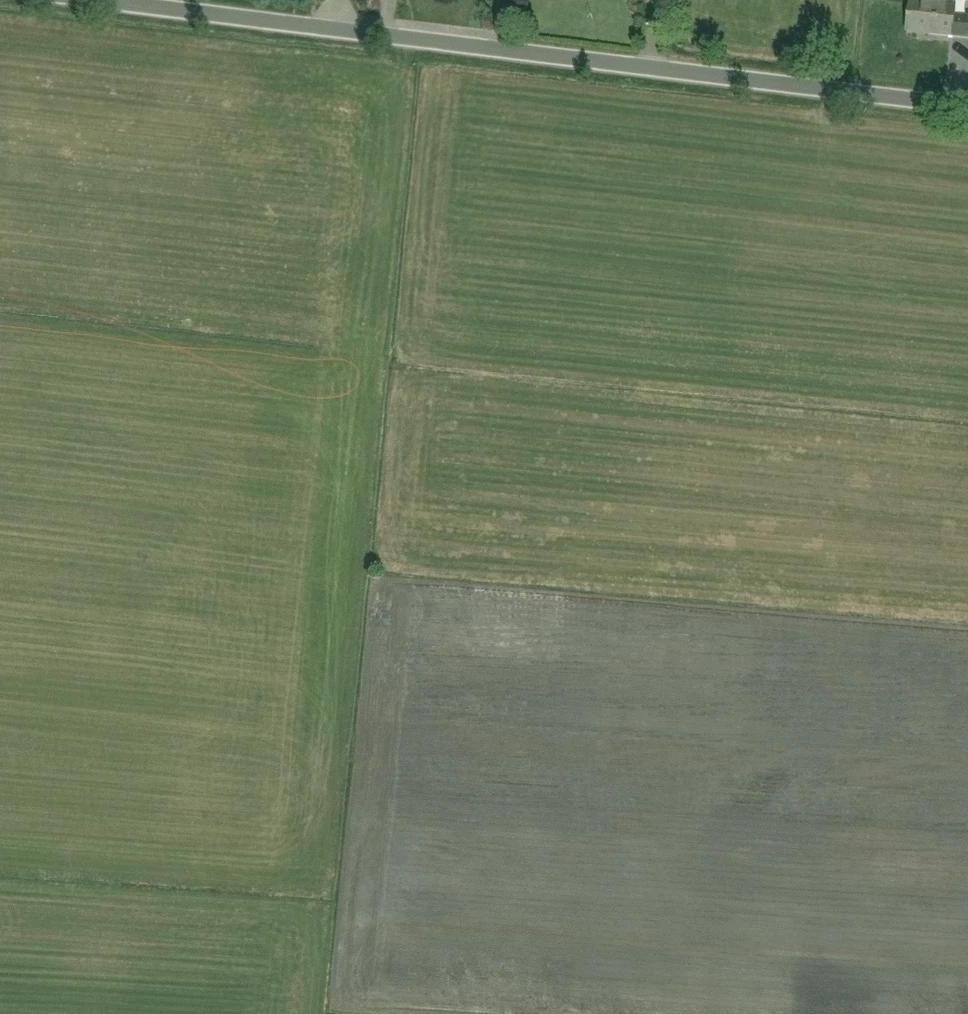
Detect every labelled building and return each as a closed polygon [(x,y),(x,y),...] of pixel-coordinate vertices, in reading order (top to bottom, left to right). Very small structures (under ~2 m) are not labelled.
[(953,36),(967,38),(967,22),(955,20),(956,5),(955,5),(956,0),(930,0),(930,3),(911,1),(908,31),(953,36)]
